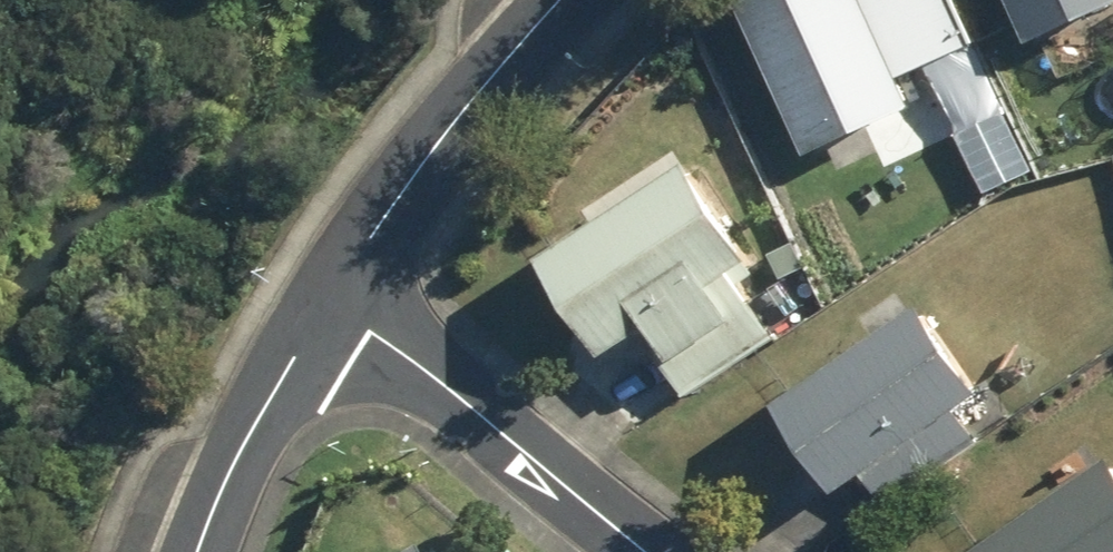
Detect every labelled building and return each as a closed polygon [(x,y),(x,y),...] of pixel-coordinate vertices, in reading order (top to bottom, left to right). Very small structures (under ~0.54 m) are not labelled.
[(808,149),(912,103),(901,77),(975,44),(956,0),(739,0),(808,149)] [(1026,38),(1110,0),(1009,0),(1026,38)] [(748,257),(685,160),(536,257),(598,353),(641,324),(685,393),(777,333),(733,267),(748,257)] [(975,393),(914,304),(776,401),(835,487),(864,468),(887,501),(977,439),(955,405),(975,393)] [(1107,459),(972,551),(1112,551),(1112,467),(1107,459)] [(419,541),(402,551),(426,551),(419,541)]
